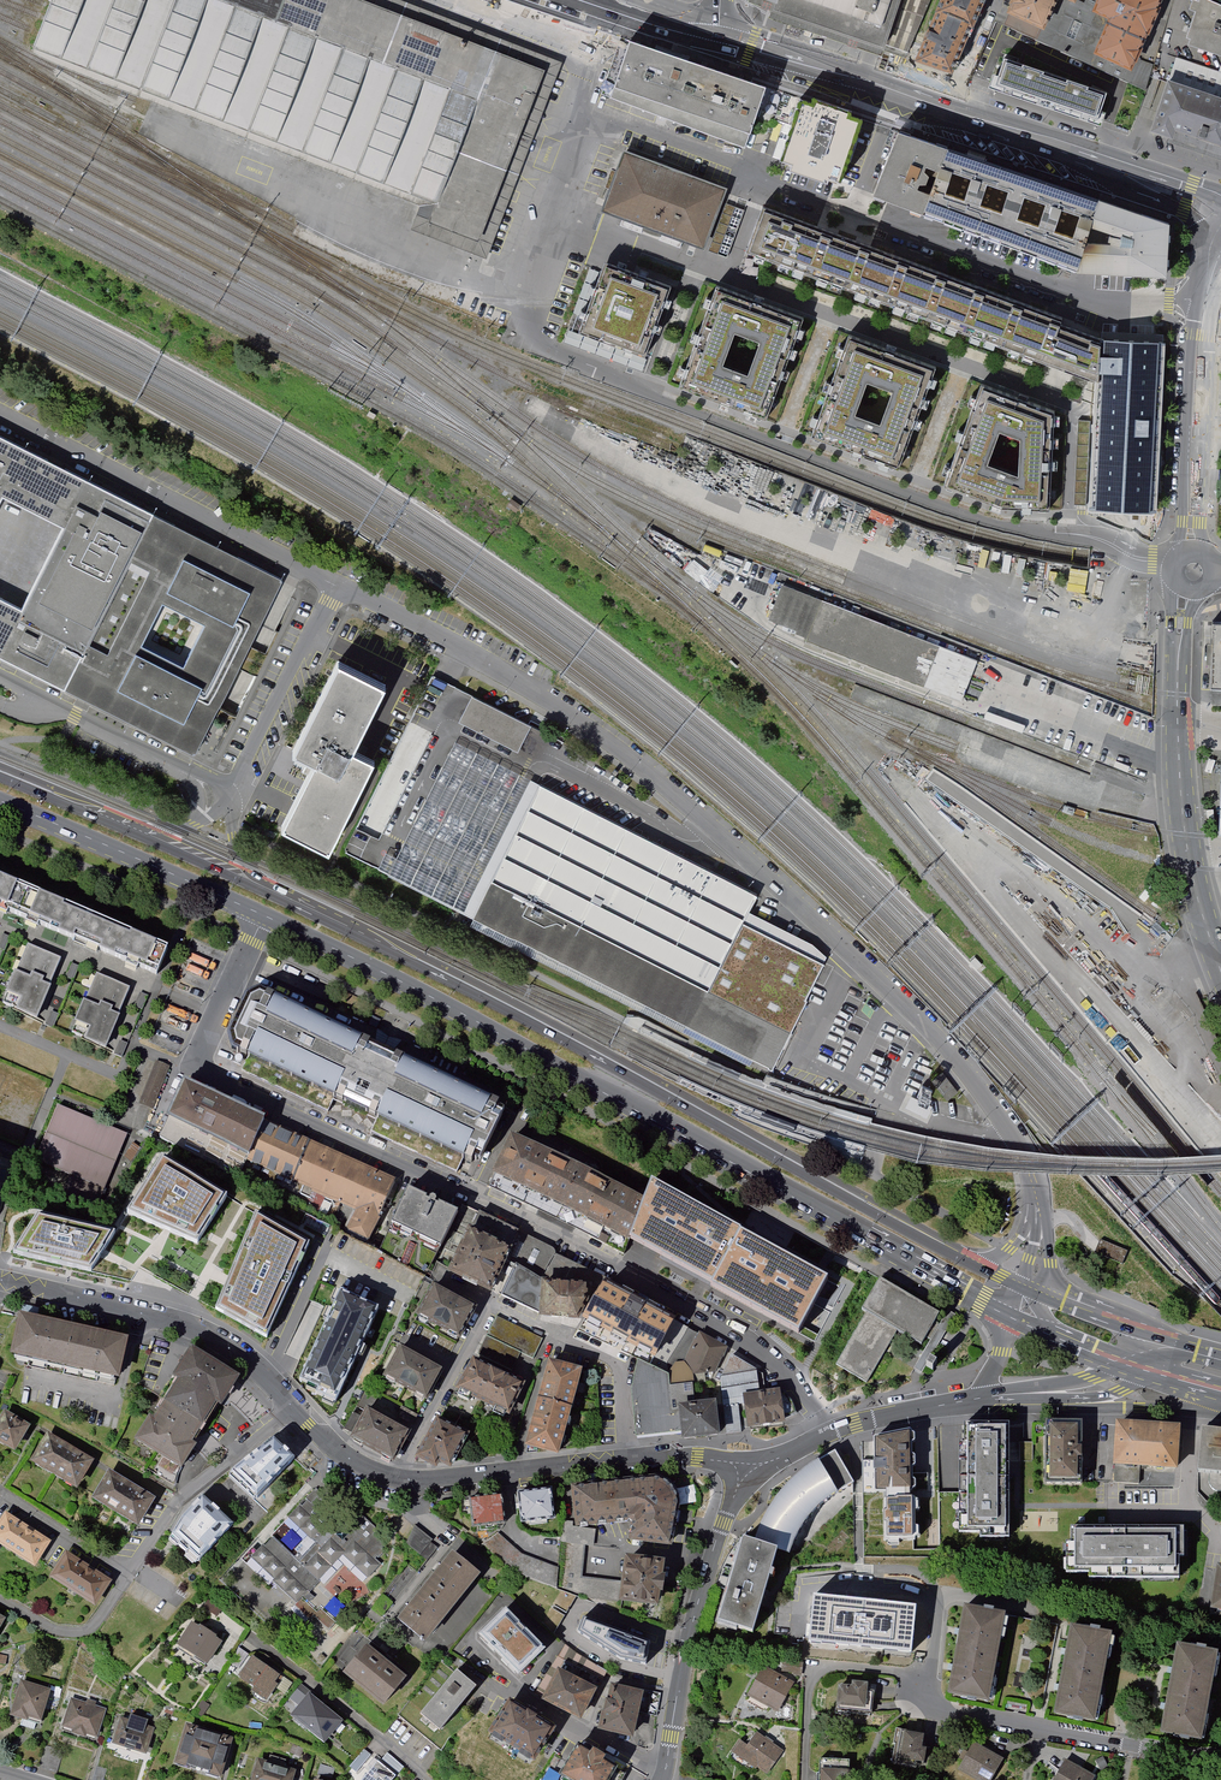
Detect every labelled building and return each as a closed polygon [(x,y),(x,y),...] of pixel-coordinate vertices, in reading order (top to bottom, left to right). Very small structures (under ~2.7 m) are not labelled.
[(157,92),(439,201),(481,92),(386,55),(241,0),(55,0),(36,49),(157,92)] [(386,55),(402,15),(362,0),(241,0),(386,55)] [(439,201),(420,206),(411,229),(487,259),(562,62),(473,26),(451,19),(403,0),(362,0),(402,15),(495,52),(544,71),(478,241),(431,222),(439,201)] [(779,2),(777,10),(854,36),(910,55),(930,0),(780,0),(779,2)] [(921,58),(958,73),(967,50),(988,0),(945,0),(921,58)] [(1138,57),(1131,72),(1097,57),(1113,21),(1098,14),(1075,4),(1065,0),(1056,0),(1042,31),(1009,17),(1005,26),(1147,92),(1156,65),(1138,57)] [(1009,17),(1042,31),(1056,0),(1016,0),(1009,17)] [(1098,14),(1113,21),(1097,57),(1131,72),(1138,57),(1140,52),(1154,20),(1163,0),(1104,0),(1098,14)] [(1205,0),(1199,0),(1198,3),(1193,1),(1189,12),(1194,14),(1186,40),(1190,41),(1188,46),(1220,56),(1220,7),(1205,0)] [(495,52),(402,15),(386,55),(481,92),(495,52)] [(654,115),(674,57),(622,38),(601,97),(654,115)] [(495,52),(481,92),(439,201),(431,222),(478,241),(544,71),(495,52)] [(1170,81),(1220,99),(1220,70),(1178,55),(1170,81)] [(995,85),(1048,103),(1057,74),(1005,56),(995,85)] [(654,115),(706,134),(727,75),(674,57),(654,115)] [(1057,74),(1048,103),(1101,121),(1111,92),(1057,74)] [(766,89),(727,75),(706,134),(745,148),(766,89)] [(1170,81),(1152,133),(1220,156),(1220,99),(1170,81)] [(775,103),(793,106),(794,99),(776,96),(775,103)] [(861,116),(802,96),(780,162),(839,182),(861,116)] [(924,213),(931,193),(918,189),(920,184),(927,184),(931,176),(925,171),(927,166),(941,171),(949,147),(898,130),(873,193),(924,213)] [(924,213),(999,241),(1024,172),(949,147),(941,171),(931,193),(924,213)] [(726,192),(623,153),(600,215),(703,253),(726,192)] [(999,241),(1079,271),(1087,243),(1092,228),(1101,197),(1024,172),(999,241)] [(1113,245),(1087,243),(1079,271),(1169,276),(1173,218),(1101,197),(1092,228),(1114,236),(1113,245)] [(763,211),(748,250),(1102,383),(1104,343),(1061,329),(1064,323),(763,211)] [(669,288),(602,264),(577,334),(643,358),(669,288)] [(679,386),(678,390),(766,422),(767,419),(803,320),(715,288),(679,386)] [(812,435),(811,440),(899,471),(900,468),(936,368),(848,336),(812,435)] [(1102,383),(1095,509),(1122,510),(1156,512),(1161,429),(1165,346),(1104,343),(1102,383)] [(945,488),(1004,510),(1049,513),(1050,508),(1056,414),(982,386),(946,486),(945,488)] [(1078,421),(1074,504),(1080,505),(1086,505),(1090,421),(1078,421)] [(192,754),(281,581),(142,510),(53,464),(0,437),(0,497),(30,512),(60,527),(18,610),(0,601),(0,656),(55,684),(192,754)] [(979,662),(782,583),(767,621),(979,708),(990,687),(972,680),(979,662)] [(1209,619),(1207,684),(1220,685),(1220,620),(1209,619)] [(387,691),(341,667),(294,758),(317,771),(285,836),(331,858),(378,767),(357,758),(387,691)] [(469,918),(536,784),(556,742),(451,689),(435,681),(346,858),(469,918)] [(756,895),(536,784),(469,918),(773,1067),(791,1034),(825,959),(812,946),(747,913),(756,895)] [(0,880),(0,907),(160,975),(169,950),(0,880)] [(58,953),(25,939),(1,995),(33,1009),(58,953)] [(124,986),(93,972),(69,1027),(101,1040),(124,986)] [(249,1004),(232,1040),(235,1050),(246,1055),(241,1066),(328,1106),(331,1100),(375,1120),(372,1126),(453,1164),(456,1158),(461,1160),(464,1155),(473,1160),(498,1107),(489,1102),(491,1097),(269,994),(264,1002),(259,1000),(249,1004)] [(173,1069),(158,1062),(140,1104),(154,1111),(173,1069)] [(394,1182),(188,1091),(172,1127),(359,1209),(349,1232),(368,1240),(378,1218),(394,1182)] [(130,1132),(61,1103),(38,1158),(106,1187),(130,1132)] [(513,1138),(495,1176),(633,1245),(652,1206),(513,1138)] [(227,1196),(161,1159),(127,1213),(167,1230),(197,1243),(203,1233),(227,1196)] [(410,1186),(393,1221),(443,1245),(459,1209),(441,1200),(440,1202),(437,1201),(438,1198),(437,1195),(435,1194),(432,1195),(431,1198),(427,1197),(428,1195),(410,1186)] [(638,1248),(799,1334),(830,1276),(669,1190),(638,1248)] [(308,1242),(255,1211),(228,1280),(216,1309),(267,1338),(308,1242)] [(37,1218),(14,1253),(90,1271),(102,1253),(115,1234),(37,1218)] [(450,1264),(495,1285),(516,1240),(472,1219),(450,1264)] [(531,1239),(525,1251),(546,1262),(552,1250),(531,1239)] [(1102,1240),(1096,1255),(1120,1266),(1127,1251),(1102,1240)] [(589,1296),(590,1278),(542,1277),(513,1263),(499,1293),(540,1312),(579,1315),(589,1296)] [(603,1278),(583,1314),(654,1352),(673,1317),(603,1278)] [(462,1340),(480,1306),(435,1282),(417,1316),(462,1340)] [(361,1344),(378,1307),(338,1289),(333,1300),(336,1301),(332,1309),(330,1307),(325,1318),(327,1319),(300,1379),(308,1383),(307,1385),(317,1390),(316,1393),(324,1396),(323,1399),(334,1404),(356,1354),(359,1355),(364,1345),(361,1344)] [(868,1383),(894,1340),(919,1355),(938,1324),(878,1289),(860,1320),(863,1322),(838,1366),(868,1383)] [(499,1316),(481,1352),(514,1368),(521,1351),(536,1356),(543,1337),(499,1316)] [(118,1382),(128,1340),(26,1317),(16,1359),(118,1382)] [(668,1372),(639,1358),(632,1392),(638,1438),(684,1433),(685,1438),(719,1435),(715,1399),(687,1402),(687,1396),(693,1394),(693,1381),(692,1373),(715,1371),(727,1347),(699,1332),(683,1361),(675,1362),(668,1372)] [(447,1367),(402,1342),(384,1376),(428,1400),(447,1367)] [(240,1374),(191,1344),(172,1375),(176,1378),(152,1417),(148,1415),(133,1440),(183,1470),(198,1445),(193,1442),(216,1403),(221,1406),(240,1374)] [(529,1377),(476,1350),(458,1385),(462,1387),(460,1390),(470,1394),(472,1391),(497,1404),(495,1407),(505,1412),(507,1408),(512,1411),(529,1377)] [(762,1368),(736,1351),(724,1376),(729,1433),(744,1432),(743,1403),(750,1402),(752,1425),(791,1419),(786,1384),(764,1387),(762,1368)] [(582,1367),(549,1357),(525,1443),(558,1452),(582,1367)] [(936,1363),(930,1360),(927,1365),(933,1369),(936,1363)] [(419,1415),(403,1406),(397,1416),(413,1425),(419,1415)] [(367,1408),(350,1438),(395,1462),(411,1433),(367,1408)] [(0,1423),(0,1440),(19,1452),(35,1425),(8,1409),(0,1423)] [(469,1431),(437,1414),(417,1453),(438,1465),(441,1459),(450,1464),(469,1431)] [(1004,1534),(1006,1424),(965,1423),(965,1438),(959,1438),(958,1533),(1004,1534)] [(1083,1424),(1044,1424),(1044,1489),(1082,1489),(1083,1424)] [(1179,1432),(1116,1428),(1113,1469),(1176,1473),(1179,1432)] [(52,1432),(34,1461),(83,1490),(100,1460),(52,1432)] [(1199,1432),(1194,1477),(1209,1479),(1220,1480),(1220,1434),(1199,1432)] [(912,1433),(876,1440),(877,1492),(912,1492),(912,1433)] [(256,1500),(295,1459),(276,1440),(229,1475),(256,1500)] [(854,1480),(839,1450),(829,1455),(813,1466),(799,1477),(786,1492),(774,1508),(762,1535),(794,1551),(803,1533),(812,1517),(826,1502),(843,1487),(854,1480)] [(113,1470),(95,1498),(140,1525),(157,1497),(113,1470)] [(656,1476),(615,1481),(618,1522),(632,1521),(635,1524),(633,1539),(672,1544),(679,1507),(679,1496),(677,1491),(674,1485),(670,1481),(663,1477),(656,1476)] [(1209,1479),(1208,1485),(1208,1491),(1211,1495),(1217,1497),(1220,1498),(1220,1480),(1209,1479)] [(618,1522),(615,1481),(575,1486),(579,1525),(618,1522)] [(558,1516),(555,1485),(520,1489),(524,1520),(558,1516)] [(474,1526),(509,1522),(505,1490),(470,1494),(474,1526)] [(356,1539),(309,1495),(251,1557),(298,1601),(343,1553),(370,1578),(383,1564),(356,1539)] [(234,1525),(204,1496),(184,1517),(173,1535),(170,1539),(177,1546),(180,1544),(189,1552),(187,1554),(196,1564),(234,1525)] [(930,1507),(878,1507),(878,1543),(930,1543),(930,1507)] [(0,1526),(0,1544),(38,1568),(55,1541),(9,1512),(0,1526)] [(1189,1568),(1190,1526),(1085,1525),(1085,1566),(1189,1568)] [(440,1545),(416,1526),(407,1544),(429,1561),(440,1545)] [(782,1546),(747,1536),(720,1624),(755,1635),(782,1546)] [(484,1570),(454,1547),(398,1616),(428,1640),(484,1570)] [(70,1553),(53,1579),(100,1608),(116,1583),(70,1553)] [(671,1560),(630,1555),(625,1599),(665,1605),(667,1589),(670,1589),(672,1575),(669,1574),(671,1560)] [(807,1641),(862,1647),(867,1601),(812,1595),(807,1641)] [(208,1600),(203,1606),(217,1617),(222,1610),(208,1600)] [(867,1601),(862,1647),(912,1652),(917,1606),(867,1601)] [(966,1607),(951,1695),(987,1701),(1002,1613),(966,1607)] [(477,1641),(519,1683),(549,1654),(506,1611),(477,1641)] [(10,1620),(0,1614),(0,1636),(10,1620)] [(650,1644),(582,1618),(577,1632),(620,1659),(646,1665),(650,1644)] [(191,1621),(176,1644),(207,1664),(222,1641),(215,1637),(216,1635),(199,1624),(198,1625),(191,1621)] [(1094,1722),(1109,1633),(1071,1627),(1057,1716),(1094,1722)] [(368,1641),(343,1671),(384,1704),(409,1675),(368,1641)] [(1179,1645),(1163,1734),(1201,1740),(1217,1651),(1179,1645)] [(283,1677),(252,1655),(238,1676),(254,1687),(251,1690),(267,1701),(269,1698),(283,1677)] [(7,1666),(9,1658),(0,1656),(0,1665),(7,1666)] [(804,1661),(783,1658),(781,1669),(794,1671),(793,1673),(802,1674),(804,1661)] [(792,1682),(762,1665),(747,1692),(748,1692),(744,1700),(766,1711),(770,1704),(778,1708),(792,1682)] [(562,1667),(545,1698),(585,1719),(602,1688),(562,1667)] [(54,1672),(53,1678),(62,1681),(63,1675),(54,1672)] [(867,1677),(851,1676),(850,1680),(838,1679),(835,1714),(851,1715),(851,1713),(872,1714),(874,1688),(866,1687),(867,1684),(867,1677)] [(457,1677),(421,1721),(440,1736),(476,1693),(457,1677)] [(45,1724),(55,1691),(24,1682),(13,1719),(32,1724),(33,1720),(45,1724)] [(601,1729),(638,1737),(649,1690),(612,1682),(601,1729)] [(339,1720),(311,1697),(295,1717),(323,1740),(339,1720)] [(86,1735),(96,1738),(105,1709),(96,1706),(97,1703),(89,1700),(88,1704),(74,1700),(65,1729),(75,1732),(74,1735),(84,1739),(86,1735)] [(535,1768),(556,1732),(508,1703),(487,1739),(535,1768)] [(111,1743),(145,1754),(153,1728),(145,1726),(146,1720),(129,1714),(127,1720),(119,1717),(111,1743)] [(172,1763),(220,1777),(231,1738),(184,1723),(172,1763)] [(924,1732),(896,1728),(894,1745),(895,1745),(892,1766),(917,1769),(918,1760),(921,1761),(925,1761),(927,1746),(923,1745),(924,1732)] [(783,1751),(755,1731),(746,1743),(740,1739),(732,1751),(754,1766),(756,1764),(768,1772),(783,1751)] [(974,1742),(960,1766),(985,1779),(991,1779),(1003,1758),(974,1742)] [(572,1779),(616,1779),(624,1767),(611,1759),(613,1755),(601,1747),(598,1751),(585,1743),(565,1775),(572,1779)] [(294,1746),(291,1754),(302,1759),(306,1751),(294,1746)] [(818,1756),(817,1779),(848,1779),(849,1758),(818,1756)] [(1105,1756),(1098,1760),(1103,1771),(1110,1767),(1105,1756)] [(257,1759),(251,1779),(293,1779),(296,1771),(257,1759)] [(1066,1759),(1054,1779),(1094,1779),(1096,1776),(1066,1759)] [(397,1777),(379,1761),(363,1779),(394,1779),(397,1777)] [(347,1773),(353,1779),(357,1774),(351,1769),(347,1773)]
